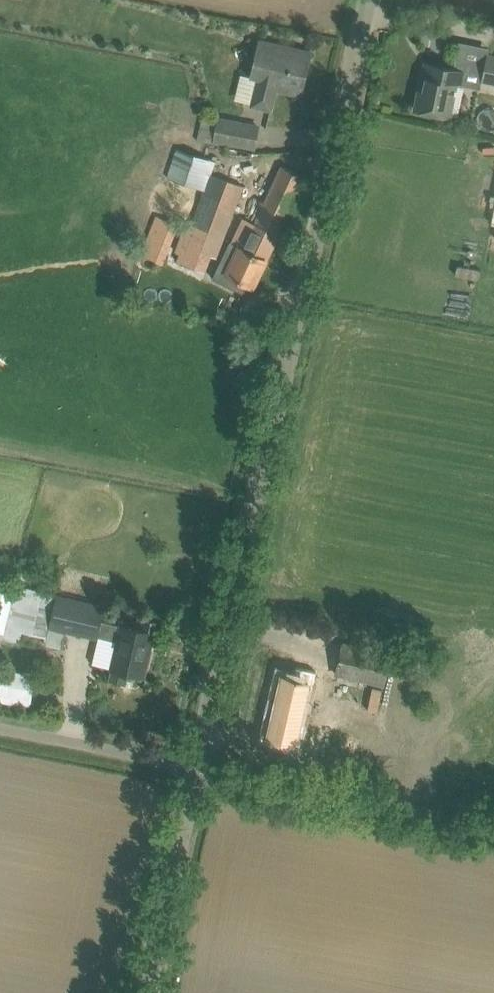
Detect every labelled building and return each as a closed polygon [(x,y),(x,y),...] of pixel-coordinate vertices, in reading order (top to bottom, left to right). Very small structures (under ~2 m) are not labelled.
[(310,52),(291,47),(260,40),(250,83),(255,84),(252,105),(271,110),(276,89),(300,94),(310,52)] [(486,52),(481,81),(493,84),(493,53),(486,52)] [(465,70),(445,66),(425,62),(422,77),(426,78),(423,90),(419,89),(415,109),(452,117),(457,85),(463,86),(465,70)] [(258,126),(218,118),(202,116),(198,137),(214,140),(254,147),(258,126)] [(172,178),(189,185),(189,183),(193,184),(202,158),(176,148),(166,176),(172,178)] [(305,177),(287,168),(282,166),(243,248),(239,246),(226,274),(253,286),(305,177)] [(216,257),(243,186),(211,174),(184,245),(216,257)] [(163,262),(178,224),(156,216),(142,254),(163,262)] [(15,587),(0,583),(0,629),(4,630),(2,639),(19,643),(22,631),(47,637),(46,644),(52,645),(55,629),(96,638),(97,634),(118,639),(112,668),(114,669),(111,680),(125,683),(128,672),(143,675),(154,632),(152,631),(155,620),(138,616),(134,627),(100,620),(104,606),(15,585),(15,587)] [(419,666),(389,658),(390,653),(343,643),(336,674),(382,684),(414,692),(415,689),(435,693),(440,675),(418,669),(419,666)] [(272,701),(264,735),(289,741),(293,726),(301,728),(303,720),(298,719),(307,681),(312,682),(315,668),(313,668),(301,665),(294,664),(291,675),(279,673),(272,701)] [(39,670),(0,665),(0,700),(35,704),(39,670)]
